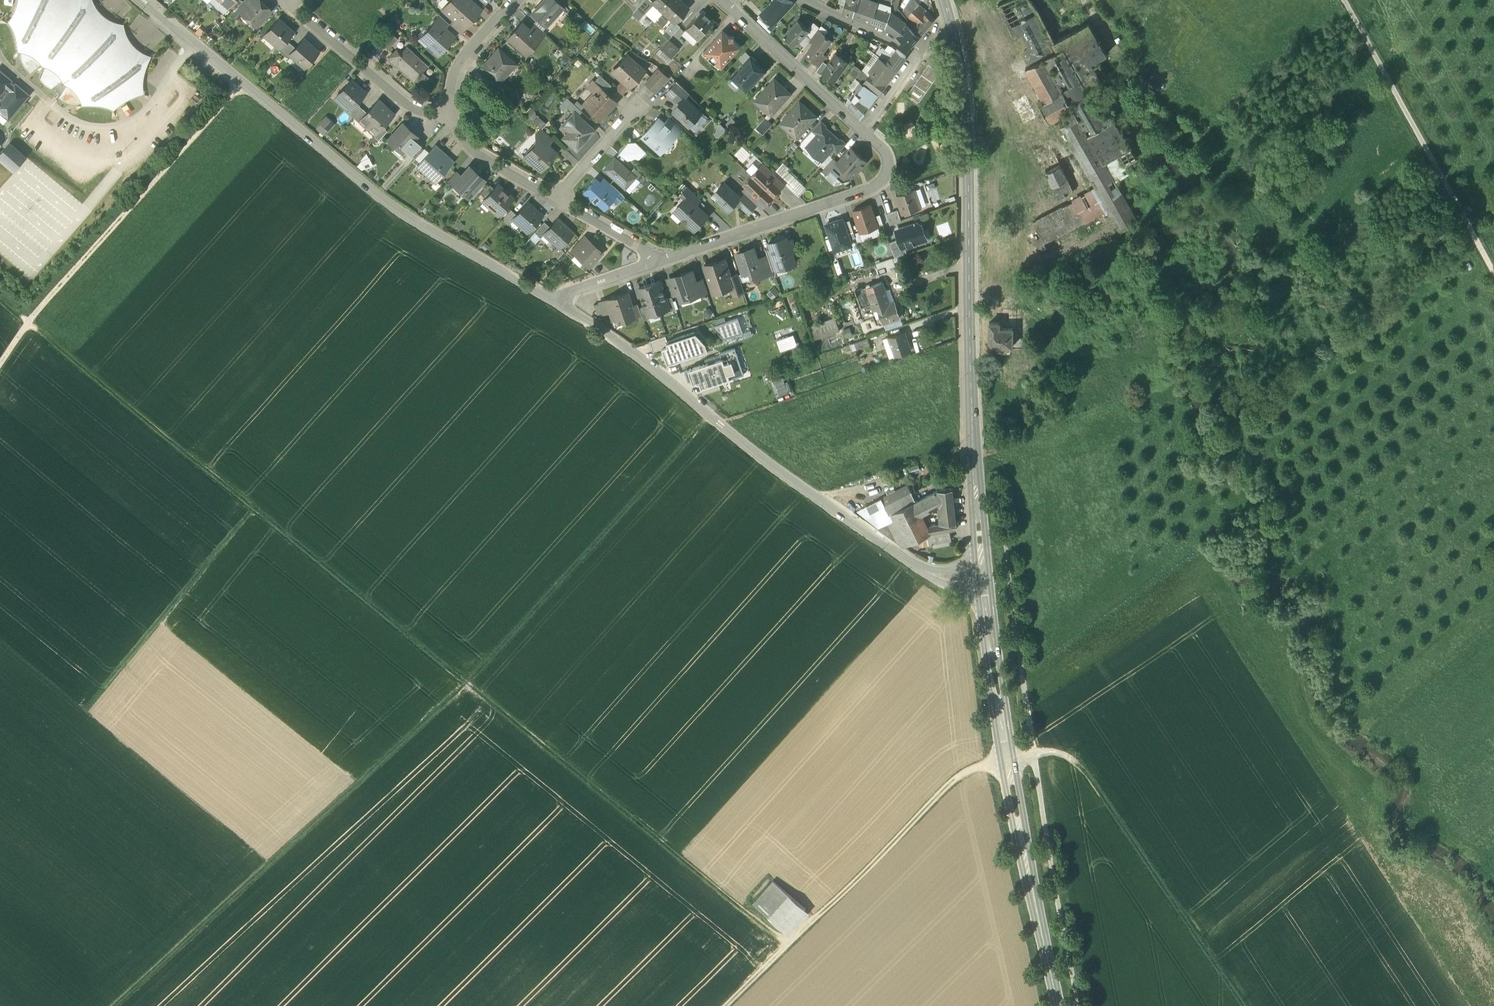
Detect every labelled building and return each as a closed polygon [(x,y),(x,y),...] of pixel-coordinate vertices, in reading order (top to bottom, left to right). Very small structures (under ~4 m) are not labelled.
[(18,3),(16,8),(15,12),(13,15),(14,15),(7,24),(10,27),(12,31),(13,33),(13,35),(14,37),(16,45),(17,51),(21,52),(41,64),(45,67),(63,82),(67,86),(82,103),(84,107),(100,108),(105,109),(107,110),(112,112),(119,104),(120,104),(125,101),(129,99),(134,97),(134,96),(142,95),(141,89),(141,82),(142,74),(144,66),(146,62),(148,58),(139,53),(132,47),(126,39),(122,31),(118,26),(109,22),(102,18),(96,11),(91,4),(86,0),(18,0),(18,3)] [(229,8),(234,12),(237,9),(243,2),(240,0),(236,0),(229,8)] [(237,9),(256,27),(271,11),(259,0),(245,0),(243,2),(237,9)] [(470,0),(452,0),(443,10),(455,21),(455,20),(463,28),(464,27),(469,21),(472,19),(474,16),(480,9),(470,0)] [(532,14),(546,27),(562,9),(552,0),(545,0),(532,14)] [(634,5),(638,9),(647,0),(639,0),(634,5)] [(638,9),(645,15),(654,6),(651,3),(652,3),(649,0),(647,0),(638,9)] [(652,3),(651,3),(654,6),(664,14),(676,0),(654,0),(652,3)] [(664,14),(673,22),(676,25),(676,24),(689,10),(678,0),(676,0),(664,14)] [(780,0),(775,0),(771,4),(771,5),(762,15),(772,25),(773,25),(793,3),(780,0)] [(854,0),(846,0),(841,13),(853,17),(857,1),(858,2),(858,1),(854,0)] [(869,0),(859,0),(858,1),(858,2),(857,1),(853,17),(865,21),(872,1),(869,0)] [(892,2),(891,8),(897,9),(900,0),(892,0),(892,2)] [(1030,0),(1012,0),(998,8),(1028,67),(1045,59),(1058,51),(1054,43),(1038,11),(1030,0)] [(917,7),(908,17),(914,22),(923,12),(917,7)] [(891,13),(876,8),(871,23),(886,28),(891,14),(891,13)] [(582,17),(573,9),(568,14),(577,22),(582,17)] [(702,12),(685,31),(698,42),(714,23),(702,12)] [(923,12),(914,22),(916,25),(912,30),(920,37),(934,22),(923,12)] [(892,15),(891,14),(886,28),(897,37),(906,25),(892,15)] [(449,24),(440,15),(435,21),(437,23),(438,22),(445,28),(449,24)] [(772,25),(762,15),(758,19),(771,32),(775,27),(773,25),(772,25)] [(292,32),(278,20),(267,33),(273,39),(271,41),(279,48),(286,41),(293,34),(292,33),(292,32)] [(463,28),(455,20),(455,21),(451,25),(460,34),(465,29),(464,27),(463,28)] [(798,21),(785,36),(796,46),(806,35),(809,32),(808,30),(798,21)] [(437,23),(423,39),(423,38),(422,39),(428,44),(426,46),(427,47),(428,47),(437,54),(445,45),(447,45),(449,43),(449,40),(453,36),(445,28),(438,22),(437,23)] [(673,22),(665,32),(672,38),(680,28),(676,24),(676,25),(673,22)] [(521,23),(508,38),(523,51),(528,45),(531,48),(539,39),(529,30),(521,23)] [(819,28),(813,23),(808,30),(809,32),(806,35),(811,40),(817,31),(819,28)] [(545,33),(535,24),(529,30),(539,39),(545,33)] [(1089,24),(1054,43),(1058,51),(1064,48),(1077,71),(1092,63),(1107,55),(1089,24)] [(908,27),(900,39),(911,47),(920,37),(912,30),(911,30),(908,27)] [(822,35),(817,31),(811,40),(809,42),(814,45),(822,35)] [(723,32),(704,53),(709,59),(708,60),(715,66),(716,65),(722,70),(741,48),(734,42),(734,38),(729,38),(723,32)] [(391,33),(382,43),(388,49),(398,39),(391,33)] [(825,37),(822,35),(814,45),(806,56),(814,62),(821,53),(834,37),(829,33),(825,37)] [(305,40),(299,46),(298,46),(296,49),(290,55),(292,57),(299,63),(301,60),(307,65),(318,53),(305,40)] [(286,41),(279,48),(277,49),(282,54),(291,45),(286,41)] [(669,41),(660,51),(671,61),(680,51),(669,41)] [(291,45),(282,54),(289,60),(292,57),(290,55),(296,49),(291,45)] [(428,65),(407,46),(401,53),(396,49),(388,58),(389,60),(395,66),(397,66),(398,64),(409,74),(408,75),(414,81),(417,80),(420,77),(420,74),(428,65)] [(890,54),(881,47),(876,54),(880,57),(887,63),(895,53),(893,51),(890,54)] [(1058,51),(1045,59),(1063,91),(1073,109),(1079,118),(1105,163),(1121,154),(1123,153),(1100,113),(1100,112),(1088,90),(1087,90),(1077,71),(1064,48),(1058,51)] [(513,62),(498,49),(482,67),(493,77),(499,82),(506,74),(504,72),(513,62)] [(895,53),(887,63),(896,70),(897,70),(906,57),(897,50),(895,53)] [(41,64),(21,52),(20,55),(21,60),(23,66),(26,71),(30,75),(39,66),(41,64)] [(821,53),(814,62),(820,66),(827,57),(821,53)] [(848,63),(836,54),(828,65),(823,72),(823,73),(835,81),(848,63)] [(947,64),(935,55),(929,65),(940,73),(947,64)] [(627,56),(619,64),(619,67),(616,71),(624,79),(622,81),(629,88),(630,87),(631,86),(631,85),(632,86),(632,85),(633,83),(634,83),(634,80),(637,76),(639,76),(640,77),(640,76),(641,74),(641,75),(642,74),(642,73),(643,73),(643,72),(644,71),(627,56)] [(880,57),(866,75),(862,72),(856,79),(856,80),(861,83),(877,96),(896,70),(887,63),(880,57)] [(751,58),(732,79),(747,92),(766,72),(751,58)] [(1028,67),(1025,69),(1040,94),(1037,95),(1040,100),(1038,101),(1040,105),(1063,91),(1045,59),(1028,67)] [(823,62),(816,72),(821,76),(823,73),(823,72),(828,65),(823,62)] [(1092,63),(1077,71),(1087,90),(1102,81),(1092,63)] [(940,73),(929,65),(922,75),(933,83),(940,73)] [(45,67),(43,70),(39,80),(42,84),(45,86),(47,88),(51,90),(61,84),(63,82),(45,67)] [(425,72),(421,78),(428,81),(431,76),(425,72)] [(478,72),(474,78),(478,81),(482,76),(478,72)] [(12,82),(0,73),(0,97),(12,82)] [(610,84),(600,75),(593,83),(599,88),(600,88),(603,91),(610,84)] [(661,81),(654,75),(646,85),(655,93),(664,84),(661,81)] [(933,83),(922,75),(915,85),(926,93),(933,83)] [(499,82),(493,77),(489,82),(498,90),(503,85),(499,82)] [(774,80),(760,96),(769,104),(763,110),(771,117),(791,95),(774,80)] [(861,83),(856,80),(850,88),(855,91),(861,83)] [(356,88),(350,82),(337,96),(351,109),(356,103),(365,94),(357,86),(356,88)] [(688,94),(677,83),(668,93),(678,103),(683,98),(684,99),(688,94)] [(877,96),(861,83),(855,91),(846,103),(860,119),(877,96)] [(15,85),(0,104),(0,114),(9,121),(29,96),(15,85)] [(926,93),(915,85),(908,95),(919,103),(926,93)] [(82,103),(67,86),(65,88),(58,98),(61,101),(65,103),(67,104),(69,104),(72,105),(76,105),(79,105),(82,103)] [(603,91),(600,88),(599,88),(586,104),(596,113),(594,115),(600,120),(616,103),(603,91)] [(1040,105),(1039,105),(1049,123),(1062,115),(1073,109),(1063,91),(1040,105)] [(684,99),(683,98),(678,103),(678,108),(673,113),(689,128),(701,114),(684,99)] [(367,113),(360,120),(361,121),(368,127),(385,108),(378,101),(367,113)] [(581,111),(571,102),(566,107),(574,114),(574,113),(577,116),(581,111)] [(356,103),(351,109),(347,113),(354,118),(362,109),(356,103)] [(800,103),(783,121),(792,129),(788,132),(797,140),(816,117),(800,103)] [(385,108),(368,127),(375,134),(376,134),(383,127),(393,115),(385,108)] [(362,109),(354,118),(359,123),(361,121),(360,120),(367,113),(362,109)] [(546,127),(550,121),(531,109),(527,115),(546,127)] [(1073,109),(1062,115),(1066,122),(1055,127),(1057,131),(1058,130),(1061,129),(1079,118),(1073,109)] [(1130,149),(1109,110),(1105,109),(1100,112),(1100,113),(1123,153),(1130,149)] [(577,116),(574,113),(574,114),(563,126),(569,132),(568,133),(574,138),(569,143),(576,150),(594,131),(577,116)] [(326,136),(338,123),(329,115),(318,129),(326,136)] [(683,130),(669,118),(663,124),(676,136),(677,137),(683,130)] [(1079,118),(1061,129),(1065,136),(1097,191),(1107,210),(1112,218),(1115,216),(1119,222),(1130,216),(1126,209),(1130,207),(1105,163),(1079,118)] [(658,119),(642,137),(648,142),(648,143),(652,147),(653,146),(661,153),(676,136),(663,124),(658,119)] [(772,125),(767,121),(758,131),(763,135),(772,125)] [(821,122),(812,131),(817,135),(824,127),(825,128),(826,126),(821,122)] [(417,136),(403,123),(388,139),(396,146),(398,144),(400,144),(406,149),(414,140),(417,136)] [(715,133),(721,140),(730,131),(724,125),(715,133)] [(383,127),(376,134),(375,134),(373,136),(378,140),(387,131),(383,127)] [(825,128),(824,127),(817,135),(805,148),(822,163),(833,150),(840,142),(825,128)] [(553,139),(541,129),(535,135),(540,140),(541,139),(548,145),(553,139)] [(540,140),(537,140),(530,148),(530,152),(526,156),(526,160),(529,163),(533,163),(539,168),(538,169),(539,170),(545,163),(547,163),(549,161),(549,159),(555,152),(548,145),(541,139),(540,140)] [(424,148),(414,140),(406,149),(405,149),(415,158),(424,148)] [(840,142),(833,150),(838,154),(846,144),(841,140),(840,142)] [(794,142),(785,152),(790,156),(799,146),(794,142)] [(636,143),(628,144),(619,154),(627,162),(639,160),(646,153),(636,143)] [(10,144),(0,156),(0,159),(13,171),(25,157),(10,144)] [(452,162),(435,146),(417,166),(435,181),(452,162)] [(838,163),(832,169),(833,169),(839,175),(836,177),(842,183),(850,180),(866,162),(851,148),(838,163)] [(1053,152),(1039,159),(1046,173),(1060,166),(1053,152)] [(1121,154),(1105,163),(1130,207),(1146,198),(1121,154)] [(372,158),(360,164),(364,171),(376,166),(372,158)] [(630,173),(614,159),(604,170),(625,189),(635,178),(636,177),(630,173)] [(834,159),(822,172),(826,176),(833,169),(832,169),(838,163),(834,159)] [(775,175),(764,164),(759,169),(771,180),(775,175)] [(461,176),(455,183),(456,184),(454,186),(468,199),(484,181),(478,175),(479,174),(470,166),(461,176)] [(799,192),(805,187),(787,166),(781,171),(799,192)] [(1060,166),(1046,173),(1063,207),(1077,200),(1060,166)] [(648,180),(634,168),(630,173),(636,177),(635,178),(643,185),(648,180)] [(771,180),(759,169),(752,177),(774,197),(781,189),(771,180)] [(456,171),(448,181),(454,186),(456,184),(455,183),(461,176),(456,171)] [(785,184),(775,175),(771,180),(781,189),(785,184)] [(774,197),(752,177),(744,185),(746,188),(756,196),(766,206),(774,197)] [(596,180),(584,193),(593,201),(593,202),(598,203),(604,208),(612,199),(614,196),(606,189),(596,180)] [(724,183),(717,191),(718,191),(712,197),(716,201),(715,201),(728,213),(734,206),(734,207),(739,207),(739,206),(737,203),(741,199),(724,183)] [(489,184),(480,194),(485,198),(494,188),(489,184)] [(513,198),(497,184),(494,188),(485,198),(493,205),(490,208),(498,215),(513,198)] [(624,196),(610,184),(606,189),(614,196),(612,199),(617,203),(624,196)] [(756,196),(746,188),(742,192),(745,194),(752,201),(756,196)] [(701,201),(688,189),(681,196),(685,200),(686,200),(693,206),(695,205),(696,206),(701,201)] [(914,191),(896,197),(902,215),(921,209),(914,191)] [(1107,210),(1097,191),(1077,200),(1063,207),(1033,223),(1044,243),(1107,210)] [(752,201),(745,194),(741,199),(737,203),(739,206),(748,214),(757,206),(752,201)] [(766,206),(756,196),(752,201),(757,206),(762,210),(766,206)] [(693,206),(686,200),(685,200),(676,210),(684,217),(681,219),(695,231),(694,230),(701,223),(702,223),(708,217),(696,206),(695,205),(693,206)] [(542,216),(528,203),(517,215),(513,219),(513,220),(527,232),(542,216)] [(870,205),(853,211),(861,234),(878,228),(870,205)] [(517,215),(511,210),(502,219),(509,225),(513,220),(513,219),(517,215)] [(897,211),(886,214),(890,226),(901,222),(897,211)] [(574,233),(558,219),(550,227),(544,235),(560,249),(574,233)] [(844,223),(843,219),(826,225),(835,251),(852,245),(850,240),(844,223)] [(850,221),(844,223),(850,240),(856,238),(850,221)] [(544,222),(535,233),(541,238),(544,235),(550,227),(544,222)] [(917,223),(895,230),(899,240),(902,249),(905,248),(923,241),(921,234),(924,229),(922,225),(917,223)] [(584,236),(576,245),(581,249),(589,240),(584,236)] [(581,249),(578,252),(585,258),(582,261),(589,267),(602,252),(589,240),(581,249)] [(793,240),(787,242),(791,253),(797,251),(793,240)] [(899,240),(890,243),(895,258),(907,253),(905,248),(902,249),(899,240)] [(787,242),(781,244),(776,242),(769,244),(771,250),(777,267),(783,265),(786,267),(795,264),(791,253),(787,242)] [(753,250),(737,255),(743,273),(749,270),(752,280),(763,276),(757,261),(753,250)] [(777,267),(771,250),(766,252),(768,257),(772,269),(777,267)] [(768,257),(757,261),(762,276),(773,272),(772,269),(768,257)] [(893,258),(876,264),(880,275),(897,270),(893,258)] [(724,260),(704,267),(710,284),(716,282),(719,292),(731,288),(732,288),(728,278),(730,277),(724,260)] [(692,272),(681,276),(682,278),(674,281),(678,293),(681,302),(699,295),(698,293),(699,292),(696,283),(692,272)] [(730,277),(728,278),(732,288),(731,288),(733,296),(743,293),(737,275),(730,277)] [(674,281),(667,284),(671,296),(678,293),(674,281)] [(703,281),(696,283),(699,292),(698,293),(699,295),(707,293),(703,281)] [(660,282),(650,285),(659,313),(669,309),(666,300),(660,282)] [(890,304),(882,283),(866,288),(871,305),(874,312),(878,310),(883,324),(900,318),(895,303),(890,304)] [(650,285),(639,289),(645,307),(648,316),(649,316),(659,313),(650,285)] [(866,288),(856,292),(862,308),(871,305),(866,288)] [(627,293),(606,300),(606,301),(610,312),(612,320),(622,317),(623,322),(636,317),(632,307),(627,293)] [(672,298),(666,300),(669,309),(670,312),(676,310),(672,298)] [(606,301),(600,303),(603,313),(610,312),(606,301)] [(638,305),(632,307),(636,317),(642,315),(640,309),(638,305)] [(645,307),(640,309),(642,315),(644,321),(650,319),(649,316),(648,316),(645,307)] [(743,333),(738,318),(713,327),(724,339),(743,333)] [(835,318),(808,327),(813,341),(840,331),(835,318)] [(847,338),(856,337),(855,329),(846,330),(847,338)] [(993,330),(989,330),(989,348),(1012,348),(1012,342),(1012,337),(1012,330),(998,330),(993,330)] [(905,332),(888,338),(889,338),(895,357),(903,354),(911,351),(905,332)] [(663,349),(668,365),(700,354),(698,347),(705,344),(694,334),(667,342),(661,344),(663,349)] [(793,335),(776,340),(780,352),(797,346),(793,335)] [(667,342),(665,336),(650,341),(654,352),(663,349),(661,344),(667,342)] [(895,357),(889,338),(883,340),(890,361),(903,356),(903,354),(895,357)] [(868,339),(854,343),(857,350),(870,345),(868,339)] [(722,359),(685,372),(688,382),(692,381),(693,385),(697,384),(697,385),(700,385),(701,389),(718,384),(744,375),(735,349),(721,354),(722,359)] [(795,392),(792,383),(789,384),(786,374),(776,377),(783,396),(795,392)] [(718,384),(701,389),(703,395),(721,389),(718,384)] [(908,487),(877,502),(855,513),(855,514),(877,529),(887,523),(896,519),(893,513),(915,502),(916,502),(908,487)] [(953,489),(938,491),(937,508),(941,508),(943,524),(927,527),(931,534),(949,531),(957,529),(953,489)] [(916,502),(915,502),(922,515),(937,508),(938,491),(916,502)] [(915,502),(893,513),(896,519),(887,523),(877,529),(904,548),(926,536),(931,534),(927,527),(922,515),(915,502)] [(926,536),(928,545),(951,540),(949,531),(931,534),(926,536)] [(772,882),(752,904),(789,937),(809,915),(772,882)]
